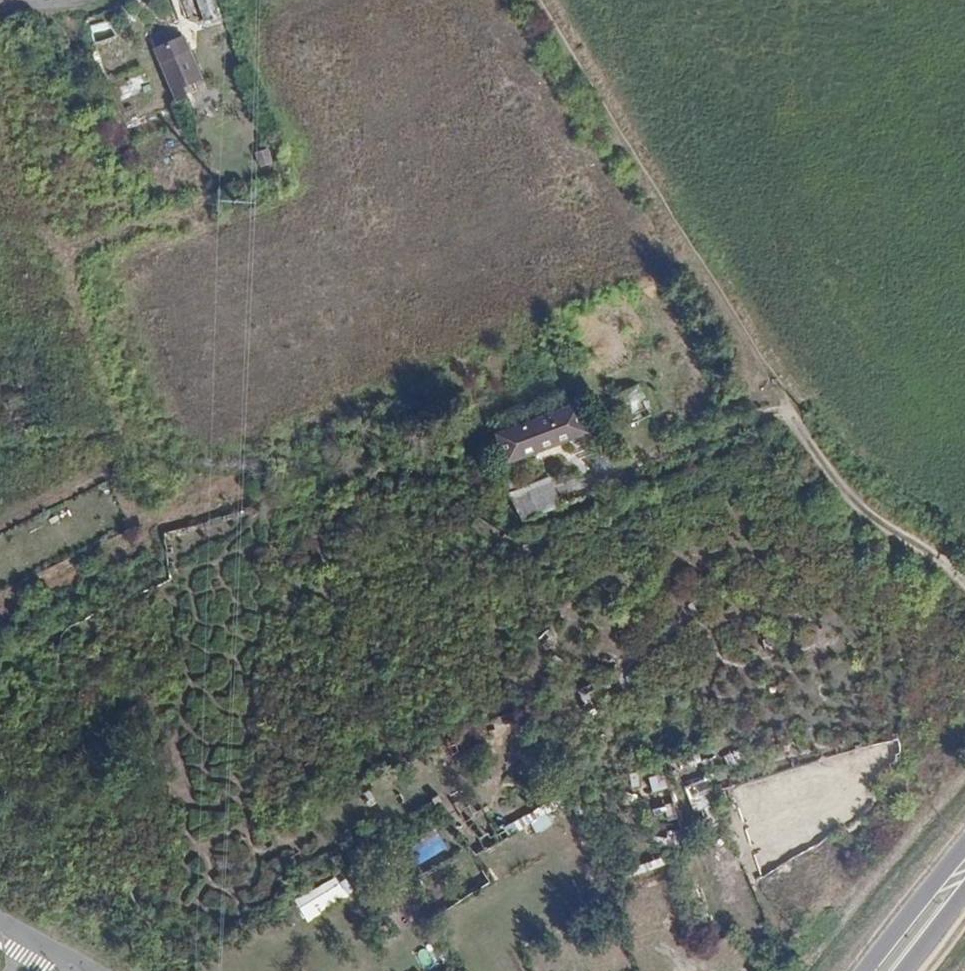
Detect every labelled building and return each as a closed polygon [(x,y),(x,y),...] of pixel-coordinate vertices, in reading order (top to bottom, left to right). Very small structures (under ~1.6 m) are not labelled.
[(222,17),(220,0),(182,0),(185,22),(222,17)] [(145,28),(173,94),(184,89),(180,80),(185,78),(183,72),(196,67),(173,16),(145,28)] [(618,391),(631,423),(653,414),(639,383),(618,391)] [(499,436),(510,461),(587,427),(577,402),(499,436)] [(511,496),(525,526),(562,510),(549,480),(511,496)] [(714,804),(706,778),(687,784),(696,810),(714,804)] [(547,810),(531,819),(538,831),(554,822),(547,810)]
